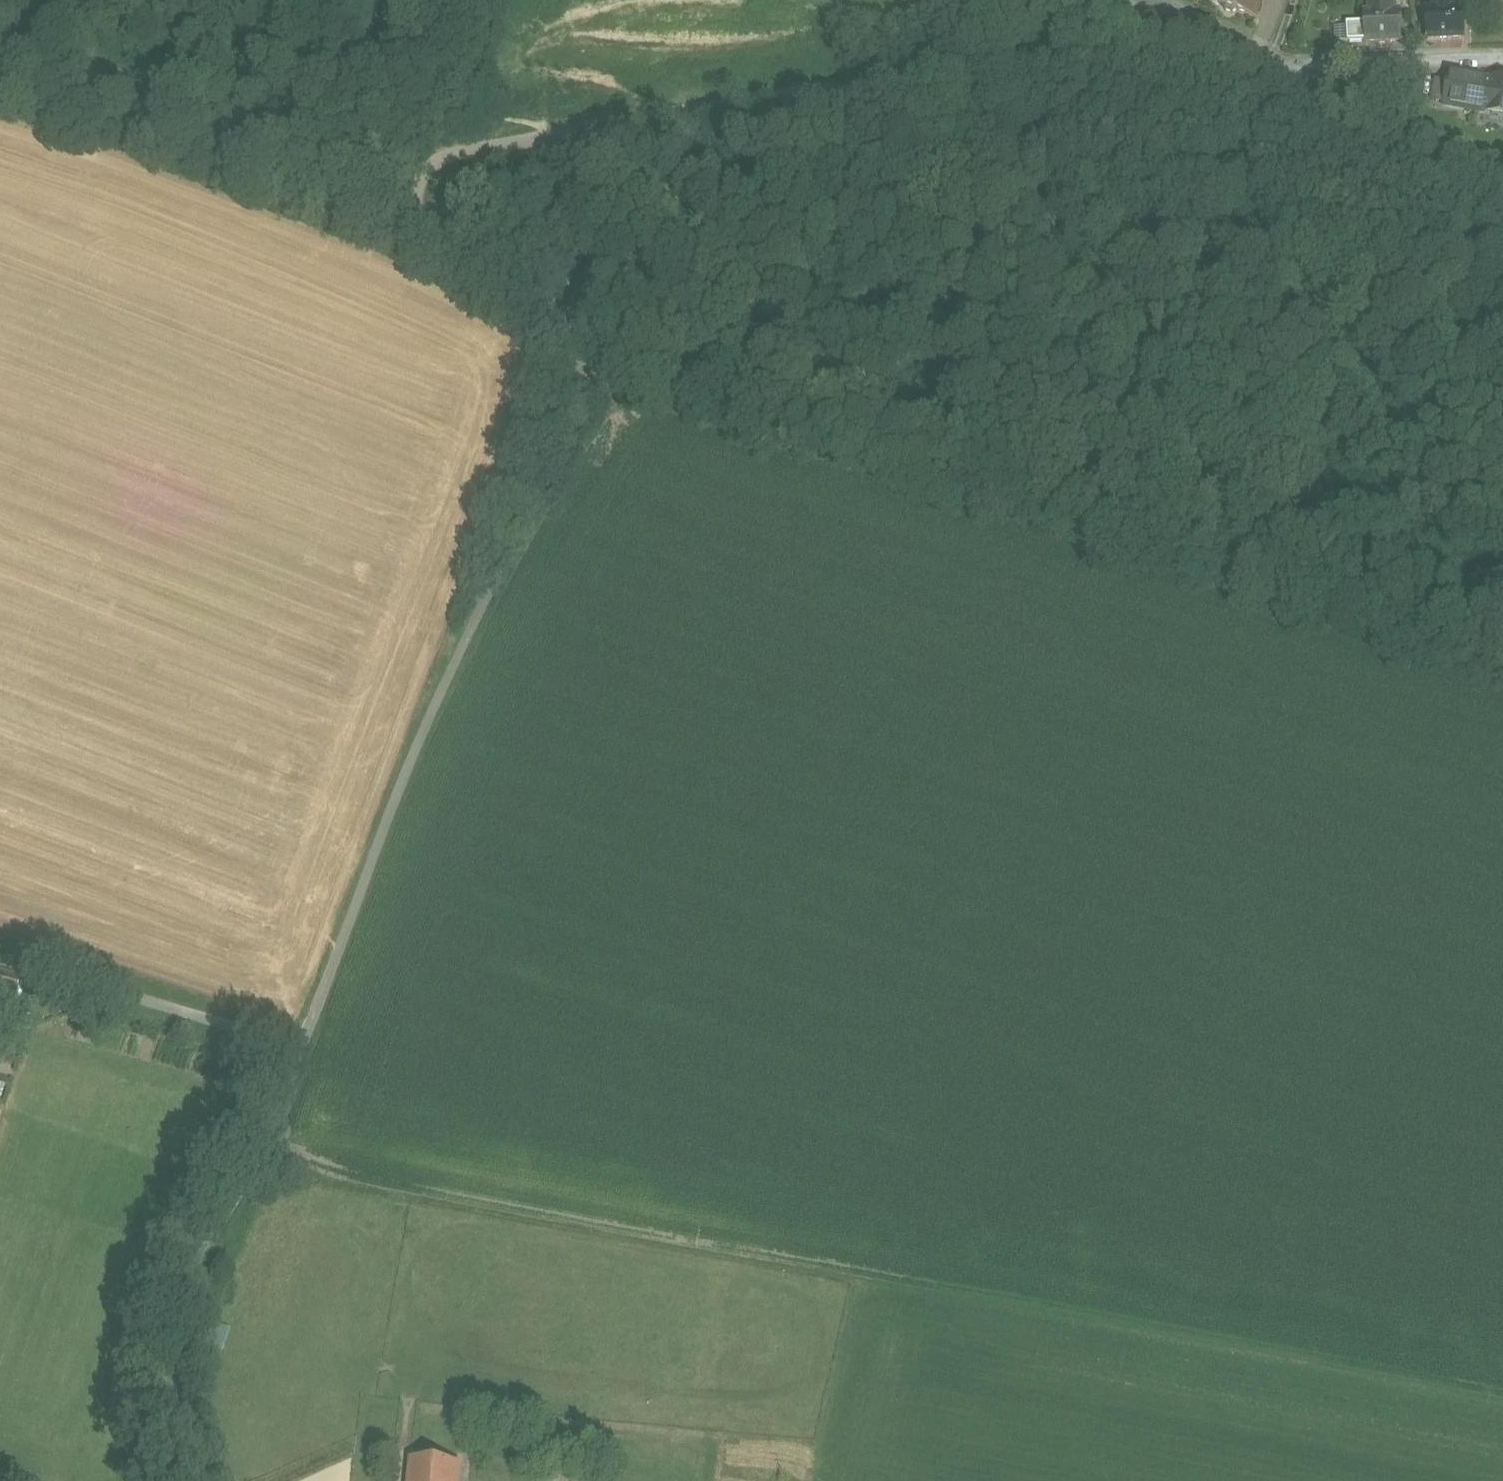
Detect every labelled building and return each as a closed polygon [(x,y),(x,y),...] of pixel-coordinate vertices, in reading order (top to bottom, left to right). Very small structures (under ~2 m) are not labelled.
[(1213,6),(1225,10),(1222,22),(1260,33),(1270,0),(1215,0),(1213,6)] [(1278,1),(1303,9),(1306,0),(1278,0),(1278,1)] [(1364,22),(1364,35),(1365,55),(1402,54),(1401,19),(1395,19),(1395,0),(1381,0),(1368,0),(1368,22),(1364,22)] [(1431,17),(1426,17),(1427,50),(1464,48),(1463,16),(1457,17),(1456,0),(1431,0),(1431,17)] [(1365,55),(1364,35),(1350,36),(1350,55),(1365,55)] [(1483,127),(1488,91),(1450,86),(1443,123),(1483,127)] [(1489,87),(1488,91),(1483,127),(1502,130),(1502,89),(1489,87)] [(19,982),(0,977),(0,1002),(12,1005),(19,982)] [(415,1458),(463,1463),(466,1440),(417,1435),(415,1458)] [(466,1463),(463,1463),(415,1458),(412,1458),(410,1480),(464,1480),(465,1475),(466,1463)]
